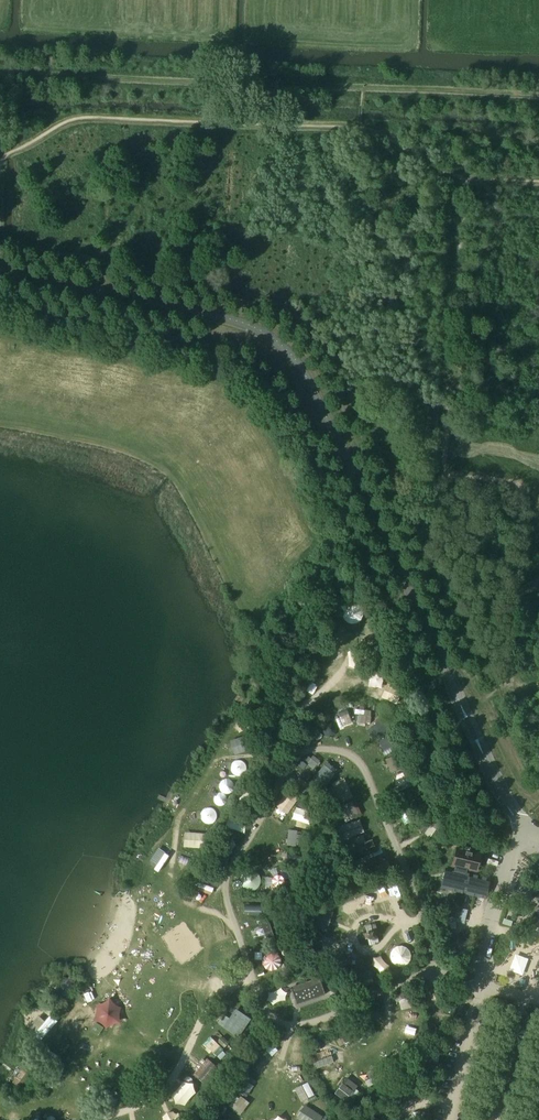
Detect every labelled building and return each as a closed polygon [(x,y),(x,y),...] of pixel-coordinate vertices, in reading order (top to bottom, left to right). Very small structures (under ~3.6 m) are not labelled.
[(345,620),(359,625),(363,613),(349,609),(345,620)] [(339,658),(345,649),(336,644),(331,653),(339,658)] [(308,680),(305,688),(312,691),(315,683),(308,680)] [(371,724),(371,709),(356,708),(356,723),(371,724)] [(337,712),(340,726),(351,723),(348,710),(337,712)] [(371,727),(376,737),(388,730),(382,720),(371,727)] [(229,741),(235,754),(246,750),(240,736),(229,741)] [(309,757),(302,769),(327,784),(334,772),(309,757)] [(233,774),(246,772),(244,760),(231,762),(233,774)] [(342,782),(328,790),(334,801),(348,793),(342,782)] [(285,794),(274,810),(285,817),(295,801),(285,794)] [(226,805),(225,796),(215,796),(216,805),(226,805)] [(352,813),(358,810),(355,803),(349,805),(352,813)] [(348,805),(341,809),(348,823),(363,816),(360,810),(352,814),(348,805)] [(202,822),(214,823),(214,808),(202,808),(202,822)] [(342,837),(362,833),(360,823),(339,827),(342,837)] [(351,854),(372,846),(367,831),(345,839),(351,854)] [(204,832),(182,832),(183,847),(204,847),(204,832)] [(229,857),(236,839),(227,836),(220,853),(229,857)] [(447,869),(442,888),(485,898),(489,879),(466,874),(467,869),(476,871),(480,853),(458,847),(453,865),(455,866),(454,871),(447,869)] [(283,851),(281,864),(297,867),(299,854),(283,851)] [(281,870),(271,874),(275,886),(285,882),(281,870)] [(200,890),(211,893),(212,887),(201,884),(200,890)] [(400,890),(395,892),(398,901),(403,899),(400,890)] [(264,901),(248,904),(249,914),(266,911),(264,901)] [(319,911),(317,925),(326,926),(328,912),(319,911)] [(269,919),(260,922),(267,943),(275,940),(269,919)] [(392,945),(391,964),(408,965),(410,946),(392,945)] [(261,968),(277,969),(278,952),(262,951),(261,968)] [(515,953),(510,970),(524,974),(529,957),(515,953)] [(372,971),(360,972),(360,982),(372,981),(372,971)] [(292,988),(297,1004),(324,995),(319,979),(292,988)] [(83,995),(87,1002),(94,998),(89,991),(83,995)] [(222,1026),(238,1037),(250,1018),(235,1007),(222,1026)] [(406,1024),(417,1023),(417,1014),(406,1014),(406,1024)] [(50,1015),(33,1034),(40,1039),(57,1021),(50,1015)] [(316,1052),(325,1066),(338,1058),(329,1044),(316,1052)] [(202,1062),(192,1080),(204,1086),(213,1068),(202,1062)] [(294,1088),(300,1101),(314,1094),(308,1081),(294,1088)] [(343,1082),(334,1091),(346,1103),(355,1093),(343,1082)] [(229,1107),(240,1112),(245,1102),(234,1096),(229,1107)] [(300,1117),(305,1119),(328,1119),(329,1118),(305,1106),(300,1117)]
